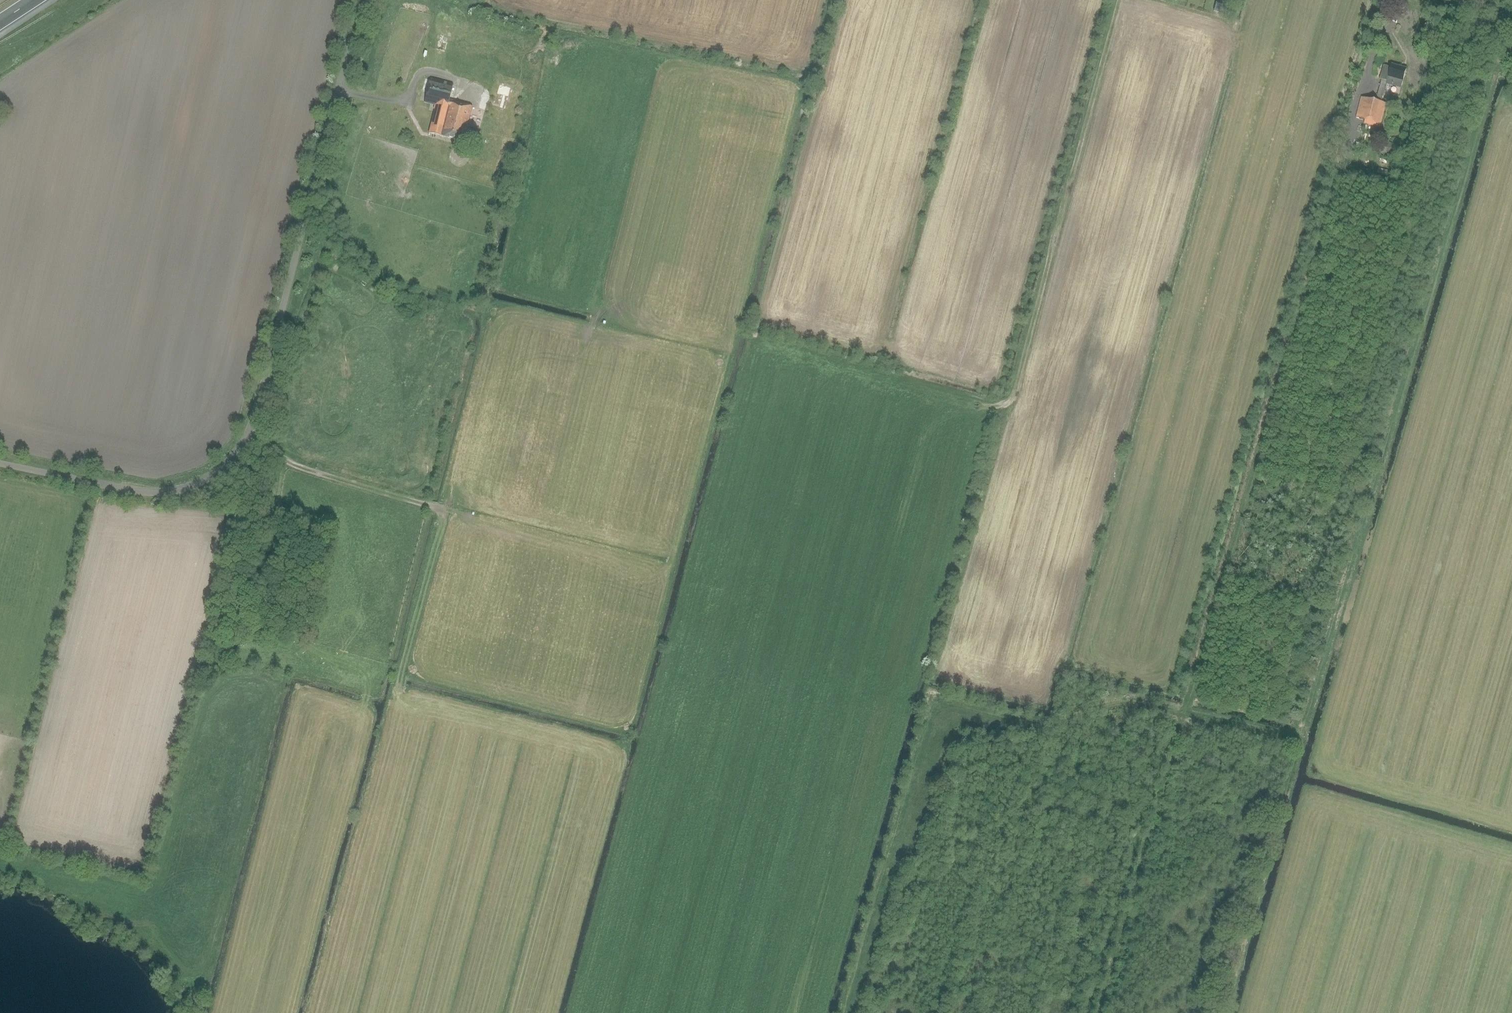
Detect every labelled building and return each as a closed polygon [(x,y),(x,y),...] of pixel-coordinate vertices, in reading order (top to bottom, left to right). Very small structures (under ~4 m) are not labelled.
[(1407,68),(1392,64),(1391,67),(1384,66),(1381,79),(1382,79),(1376,100),(1362,97),(1357,118),(1365,120),(1364,123),(1380,127),(1387,103),(1383,102),(1389,77),(1404,81),(1407,68)] [(472,106),(464,104),(465,103),(449,100),(453,84),(424,77),(418,100),(434,104),(433,109),(435,109),(429,133),(463,141),(465,132),(475,135),(477,129),(467,126),(472,106)] [(1396,157),(1398,144),(1382,141),(1379,153),(1396,157)]
